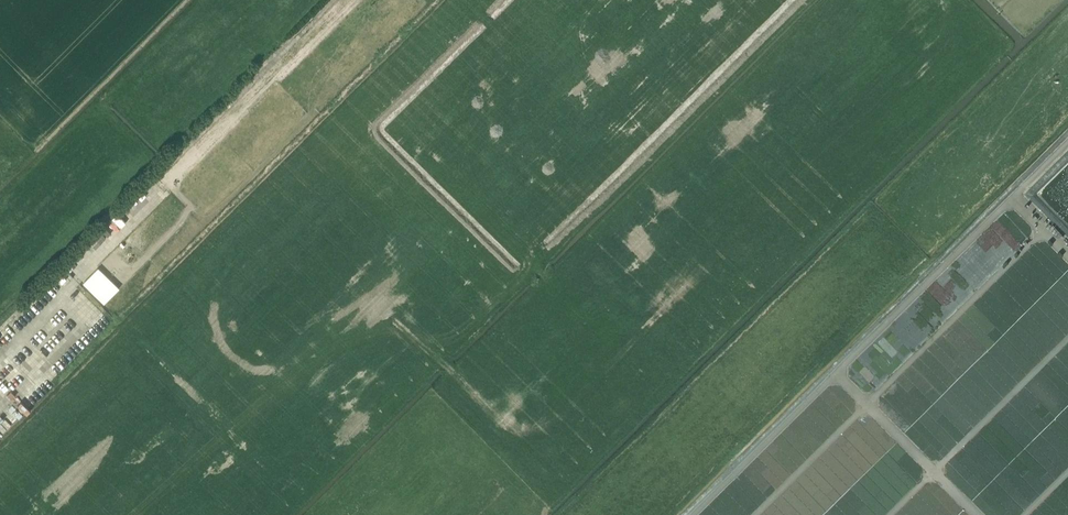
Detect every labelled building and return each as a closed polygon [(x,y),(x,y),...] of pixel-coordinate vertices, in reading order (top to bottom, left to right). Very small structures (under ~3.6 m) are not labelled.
[(99,268),(84,283),(104,303),(119,288),(99,268)]
